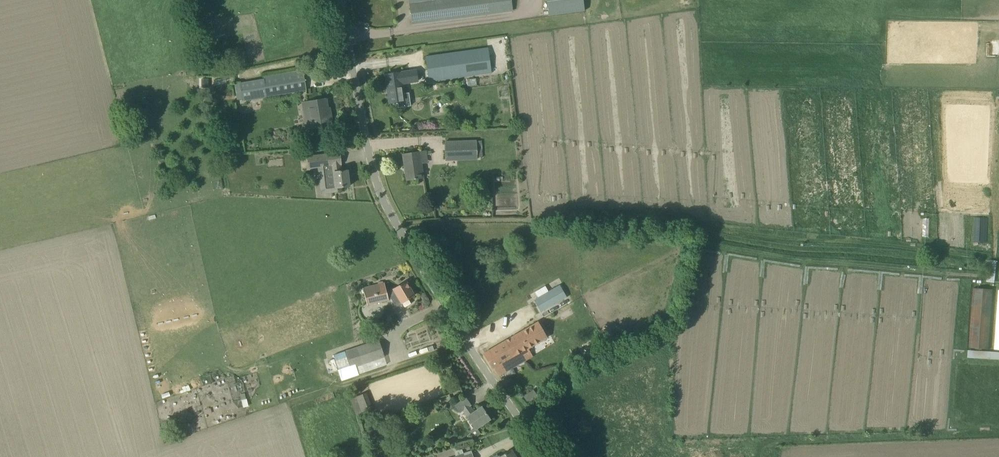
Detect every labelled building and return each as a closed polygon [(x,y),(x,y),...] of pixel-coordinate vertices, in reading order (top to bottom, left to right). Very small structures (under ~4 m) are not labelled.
[(511,0),(409,0),(409,3),(411,24),(513,10),(511,0)] [(549,16),(584,11),(583,0),(547,0),(549,16)] [(429,81),(491,73),(488,48),(425,56),(429,81)] [(303,70),(263,77),(267,96),(306,90),(303,70)] [(389,103),(398,102),(399,107),(410,105),(408,93),(403,94),(402,83),(418,81),(416,70),(400,72),(385,74),(389,103)] [(248,81),(239,82),(239,83),(242,98),(242,101),(251,99),(248,81)] [(326,99),(307,102),(301,103),(306,128),(332,124),(330,113),(328,114),(326,99)] [(445,160),(477,159),(476,141),(444,142),(445,160)] [(403,154),(406,180),(423,178),(421,164),(428,163),(426,151),(403,154)] [(322,167),(325,189),(326,193),(337,192),(337,187),(349,186),(348,170),(341,171),(340,165),(341,165),(339,153),(321,155),(322,167)] [(986,157),(974,157),(975,196),(987,196),(986,157)] [(989,260),(988,266),(986,282),(994,283),(997,261),(989,260)] [(408,299),(414,295),(406,281),(393,289),(393,290),(387,293),(384,283),(363,288),(367,305),(389,300),(388,299),(390,298),(396,307),(402,303),(404,307),(411,303),(408,299)] [(548,291),(538,297),(535,299),(542,311),(567,297),(559,285),(548,291)] [(973,288),(969,348),(989,349),(994,290),(973,288)] [(497,345),(511,368),(532,356),(528,348),(546,337),(537,322),(497,345)] [(356,348),(345,351),(350,367),(356,365),(356,366),(384,356),(379,340),(356,348)] [(407,357),(428,353),(426,345),(406,349),(407,357)] [(498,375),(511,368),(497,345),(490,349),(491,352),(486,355),(485,352),(483,354),(492,369),(494,368),(498,375)] [(591,345),(580,351),(584,360),(595,354),(591,345)] [(356,365),(350,367),(338,371),(340,376),(341,380),(343,380),(359,375),(359,373),(356,366),(356,365)] [(373,410),(366,392),(350,398),(357,417),(373,410)] [(465,397),(464,398),(454,405),(459,412),(463,410),(467,416),(467,417),(475,429),(490,419),(482,407),(474,412),(466,402),(468,401),(465,397)] [(456,456),(454,456),(473,456),(471,451),(464,454),(462,448),(454,451),(456,456)]
